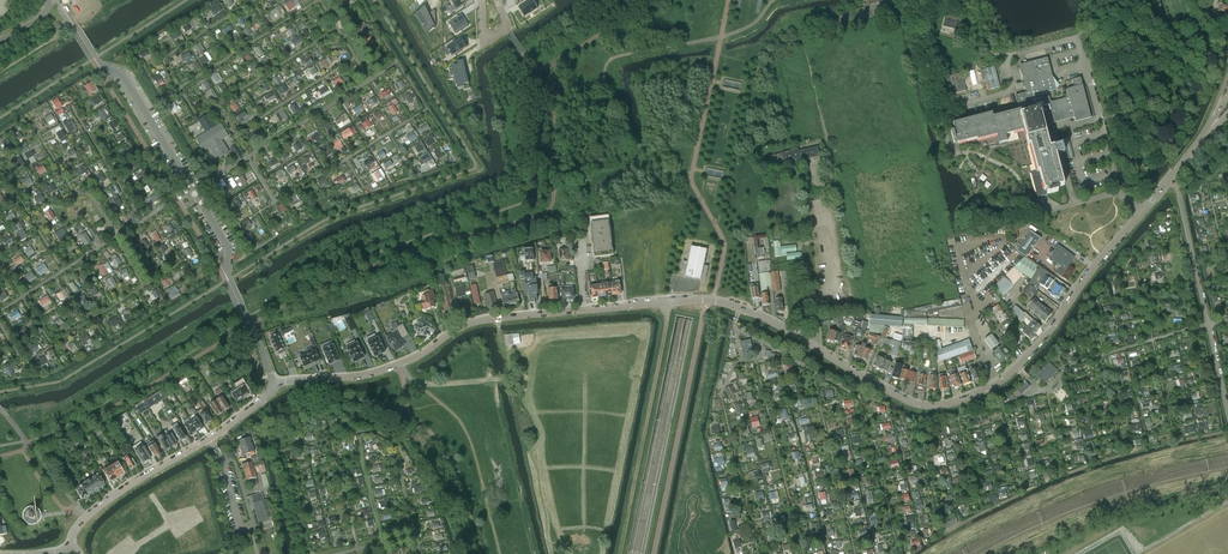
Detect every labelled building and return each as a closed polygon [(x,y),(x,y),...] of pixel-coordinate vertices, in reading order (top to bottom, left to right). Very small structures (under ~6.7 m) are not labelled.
[(273,0),(270,0),(271,1),(266,4),(269,9),(276,4),(273,0)] [(445,4),(448,9),(454,5),(456,9),(466,3),(465,2),(466,1),(466,0),(451,0),(445,4)] [(520,6),(526,15),(537,8),(538,8),(533,0),(528,0),(529,1),(521,6),(520,6)] [(861,2),(863,11),(858,11),(859,18),(878,15),(877,7),(881,7),(879,0),(871,0),(861,2)] [(1220,1),(1220,3),(1218,3),(1217,5),(1219,6),(1218,11),(1227,13),(1227,11),(1227,3),(1220,1)] [(288,2),(284,4),(289,11),(293,8),(288,2)] [(221,10),(218,5),(212,9),(215,14),(221,10)] [(425,5),(416,14),(423,27),(427,33),(433,27),(434,27),(436,25),(436,15),(435,15),(432,11),(427,14),(426,12),(427,11),(426,10),(427,9),(425,5)] [(462,14),(449,22),(456,33),(469,25),(462,14)] [(266,28),(270,26),(265,15),(261,17),(266,28)] [(960,31),(963,19),(946,15),(943,26),(960,31)] [(306,27),(302,21),(296,24),(300,31),(306,27)] [(190,29),(187,24),(182,28),(185,32),(190,29)] [(368,30),(365,25),(362,27),(361,24),(357,26),(361,34),(368,30)] [(234,31),(230,25),(226,28),(229,33),(234,31)] [(251,35),(247,28),(242,31),(246,38),(251,35)] [(310,36),(307,30),(302,33),(306,39),(310,36)] [(180,39),(176,31),(168,36),(170,40),(174,38),(176,41),(180,39)] [(375,43),(371,36),(365,40),(368,46),(375,43)] [(300,44),(297,38),(291,42),(294,47),(300,44)] [(453,39),(444,45),(446,49),(448,48),(452,55),(457,52),(458,53),(462,50),(461,50),(466,47),(461,39),(455,43),(453,39)] [(202,51),(197,44),(193,46),(198,54),(202,51)] [(263,53),(259,46),(254,49),(258,55),(263,53)] [(322,56),(318,49),(314,52),(318,59),(322,56)] [(148,55),(146,51),(139,55),(142,59),(148,55)] [(188,52),(183,55),(186,61),(191,57),(188,52)] [(208,61),(204,55),(200,58),(204,64),(208,61)] [(313,63),(309,57),(303,61),(307,67),(313,63)] [(954,131),(951,132),(954,143),(957,142),(958,142),(958,143),(977,138),(978,140),(993,136),(994,136),(997,135),(999,143),(1002,143),(1005,142),(1007,141),(1006,135),(1005,135),(1005,134),(1009,134),(1009,133),(1013,133),(1013,132),(1017,132),(1017,131),(1020,131),(1021,131),(1021,130),(1024,130),(1025,130),(1026,133),(1025,133),(1025,134),(1026,134),(1027,137),(1026,137),(1026,138),(1027,138),(1028,141),(1027,141),(1028,141),(1029,145),(1028,145),(1031,145),(1032,148),(1031,148),(1031,149),(1032,148),(1033,152),(1032,152),(1033,152),(1034,156),(1033,156),(1034,156),(1035,160),(1034,160),(1035,160),(1036,163),(1035,164),(1036,164),(1037,167),(1036,167),(1036,168),(1037,168),(1038,171),(1031,173),(1036,192),(1045,190),(1046,194),(1047,194),(1058,191),(1057,188),(1056,188),(1056,187),(1064,185),(1063,185),(1062,181),(1063,181),(1062,181),(1061,178),(1062,177),(1061,177),(1060,174),(1061,174),(1061,173),(1060,173),(1059,170),(1060,170),(1059,169),(1059,170),(1058,166),(1059,166),(1058,166),(1057,162),(1058,162),(1057,162),(1056,158),(1057,158),(1056,158),(1055,155),(1056,154),(1064,152),(1062,144),(1054,146),(1050,147),(1046,132),(1045,132),(1044,129),(1045,129),(1045,128),(1044,128),(1043,125),(1044,125),(1044,124),(1043,125),(1042,121),(1073,113),(1075,121),(1090,117),(1085,98),(1082,86),(1082,85),(1080,77),(1072,80),(1074,88),(1063,91),(1065,98),(1052,102),(1050,102),(1047,91),(1049,91),(1056,89),(1054,85),(1048,87),(1046,80),(1052,78),(1047,58),(1027,63),(1025,64),(1023,64),(1019,65),(1020,69),(1026,92),(1025,93),(1024,93),(1025,96),(1018,98),(1021,110),(1019,110),(1017,111),(993,117),(992,113),(953,124),(955,132),(954,132),(954,131)] [(329,66),(325,59),(320,62),(324,69),(329,66)] [(452,67),(449,68),(451,77),(451,76),(455,75),(457,83),(456,83),(456,85),(457,85),(457,87),(458,87),(458,88),(464,87),(463,85),(464,85),(464,84),(468,83),(466,74),(467,74),(466,71),(465,71),(464,65),(464,64),(463,62),(458,63),(458,65),(456,66),(455,65),(451,66),(452,67)] [(999,87),(995,66),(983,69),(988,89),(999,87)] [(318,73),(314,67),(309,71),(312,76),(318,73)] [(220,80),(215,73),(211,76),(215,83),(220,80)] [(961,73),(943,77),(948,95),(966,91),(961,73)] [(162,81),(160,77),(158,74),(152,78),(154,80),(157,85),(160,84),(159,83),(162,81)] [(283,81),(279,75),(271,81),(275,86),(283,81)] [(341,85),(338,79),(333,82),(336,87),(341,85)] [(742,83),(724,79),(723,87),(740,91),(742,83)] [(91,82),(85,86),(89,94),(96,90),(91,82)] [(226,89),(223,83),(218,87),(221,92),(226,89)] [(272,88),(270,85),(268,86),(267,84),(262,87),(266,92),(272,88)] [(286,91),(283,86),(278,89),(281,94),(286,91)] [(329,94),(325,87),(318,91),(322,98),(329,94)] [(390,94),(389,93),(390,92),(389,89),(381,94),(383,98),(390,94)] [(1091,116),(1094,115),(1088,91),(1085,91),(1091,116)] [(276,98),(272,92),(267,95),(269,98),(268,99),(269,102),(276,98)] [(413,99),(415,98),(413,95),(411,96),(409,94),(405,96),(410,104),(414,102),(413,99)] [(101,102),(98,97),(92,101),(95,106),(101,102)] [(373,97),(368,100),(368,102),(367,103),(368,105),(370,104),(371,106),(377,103),(373,97)] [(63,106),(58,98),(52,101),(57,110),(63,106)] [(179,111),(174,103),(169,106),(174,114),(179,111)] [(299,111),(295,103),(289,107),(294,114),(299,111)] [(393,113),(396,111),(392,105),(390,106),(389,104),(384,107),(386,110),(390,108),(393,113)] [(359,105),(353,109),(356,114),(362,110),(359,105)] [(105,108),(97,113),(102,121),(106,118),(107,120),(111,117),(105,108)] [(287,118),(283,111),(276,115),(279,122),(287,118)] [(244,118),(241,112),(235,115),(238,121),(244,118)] [(222,140),(228,136),(220,123),(212,129),(211,128),(214,126),(207,115),(198,120),(205,131),(208,130),(208,131),(195,138),(203,151),(209,147),(217,160),(229,152),(222,140)] [(341,116),(334,120),(337,125),(341,123),(344,126),(347,124),(341,116)] [(117,127),(114,121),(108,125),(112,130),(117,127)] [(371,127),(368,121),(362,124),(364,129),(368,128),(371,127)] [(76,129),(72,122),(68,125),(72,132),(76,129)] [(332,129),(329,124),(324,127),(327,132),(332,129)] [(343,134),(346,139),(353,135),(350,130),(343,134)] [(65,136),(62,131),(56,134),(59,139),(65,136)] [(23,138),(20,132),(14,136),(17,141),(23,138)] [(320,137),(317,133),(310,137),(313,142),(320,137)] [(415,138),(416,137),(413,133),(407,136),(409,141),(410,141),(411,143),(416,140),(415,138)] [(11,145),(7,139),(2,142),(6,148),(11,145)] [(343,147),(338,139),(332,143),(335,148),(336,148),(338,151),(343,147)] [(422,141),(414,146),(418,153),(424,150),(425,152),(428,151),(422,141)] [(302,149),(298,143),(293,146),(296,153),(302,149)] [(242,155),(236,145),(230,149),(236,159),(242,155)] [(761,167),(820,155),(819,145),(759,157),(761,167)] [(320,150),(323,155),(329,151),(326,147),(320,150)] [(439,148),(434,151),(438,159),(444,156),(439,148)] [(35,155),(33,150),(25,155),(27,159),(35,155)] [(289,156),(285,150),(279,153),(283,160),(289,156)] [(422,158),(419,160),(422,165),(431,160),(426,153),(421,156),(422,158)] [(1129,165),(1131,165),(1139,163),(1137,154),(1131,155),(1130,154),(1128,154),(1128,156),(1127,156),(1129,165)] [(14,170),(24,164),(20,156),(10,162),(14,170)] [(310,163),(308,160),(311,158),(309,156),(299,162),(301,165),(303,164),(305,166),(310,163)] [(373,163),(370,158),(368,159),(368,160),(363,163),(366,167),(373,163)] [(140,164),(137,159),(131,162),(134,168),(140,164)] [(276,165),(273,159),(267,163),(270,168),(276,165)] [(390,160),(383,164),(387,171),(389,170),(387,167),(392,164),(390,160)] [(968,162),(967,162),(974,170),(975,170),(977,168),(970,160),(969,160),(968,162)] [(296,171),(293,166),(287,169),(290,174),(296,171)] [(724,171),(706,168),(705,175),(722,179),(724,171)] [(377,170),(371,175),(374,180),(377,179),(378,180),(381,177),(377,170)] [(237,177),(234,179),(239,187),(245,183),(245,182),(246,181),(243,175),(238,178),(237,177)] [(326,182),(324,177),(317,181),(320,185),(322,187),(328,183),(327,181),(326,182)] [(360,190),(356,184),(351,187),(354,193),(360,190)] [(55,194),(51,187),(46,190),(50,197),(55,194)] [(252,190),(243,195),(245,198),(249,195),(250,199),(255,196),(252,190)] [(290,204),(298,199),(295,195),(288,199),(290,204)] [(120,201),(118,196),(115,198),(114,196),(111,198),(115,204),(120,201)] [(51,212),(46,215),(50,220),(54,218),(51,212)] [(610,228),(609,215),(590,218),(591,230),(591,231),(611,228),(610,228)] [(249,227),(251,225),(249,221),(243,225),(246,231),(250,228),(249,227)] [(175,232),(170,224),(165,227),(170,235),(175,232)] [(78,234),(83,231),(80,225),(74,228),(78,234)] [(97,234),(93,227),(88,230),(92,237),(97,234)] [(612,241),(611,228),(591,231),(592,244),(612,241)] [(21,229),(16,233),(20,241),(23,239),(22,237),(25,236),(21,229)] [(65,236),(61,230),(55,234),(59,240),(65,236)] [(1018,238),(1017,230),(1010,231),(1011,239),(1018,238)] [(1016,250),(1026,258),(1040,238),(1030,231),(1016,250)] [(91,242),(85,233),(79,237),(85,246),(91,242)] [(12,240),(9,235),(1,240),(4,245),(12,240)] [(769,247),(767,235),(756,237),(754,237),(756,248),(758,248),(757,239),(763,238),(765,248),(769,247)] [(149,245),(145,239),(140,242),(144,248),(149,245)] [(614,255),(612,242),(612,241),(592,244),(593,244),(594,257),(614,255)] [(782,253),(781,247),(781,241),(773,242),(775,257),(787,256),(786,252),(782,253)] [(75,250),(70,243),(65,246),(70,253),(75,250)] [(566,249),(558,250),(560,260),(561,260),(562,261),(564,261),(565,260),(569,259),(569,254),(572,254),(571,244),(566,245),(566,249)] [(795,245),(781,247),(782,253),(786,252),(787,256),(787,260),(801,259),(801,252),(795,253),(795,251),(796,251),(795,245)] [(706,255),(707,249),(691,246),(689,252),(687,262),(685,262),(683,261),(681,273),(683,274),(685,274),(684,277),(701,280),(701,277),(703,278),(705,278),(708,266),(706,266),(704,265),(706,255)] [(1068,266),(1073,257),(1059,246),(1058,248),(1057,253),(1055,256),(1053,259),(1060,264),(1059,265),(1060,266),(1056,273),(1067,280),(1074,270),(1068,266)] [(34,253),(30,247),(25,251),(28,256),(34,253)] [(192,253),(188,247),(183,251),(186,257),(192,253)] [(520,257),(520,258),(520,259),(520,260),(521,261),(523,261),(525,260),(526,261),(526,262),(534,261),(533,249),(524,250),(525,255),(522,256),(521,256),(520,257)] [(547,249),(548,251),(540,252),(540,253),(541,258),(541,259),(542,262),(545,262),(548,262),(551,261),(550,253),(552,253),(552,249),(547,249)] [(121,262),(118,257),(111,261),(115,266),(121,262)] [(1004,277),(1013,285),(1023,274),(1031,279),(1038,267),(1024,257),(1004,276),(1004,277)] [(507,275),(502,260),(494,262),(493,265),(499,288),(504,286),(503,284),(514,281),(514,278),(512,273),(507,275)] [(771,265),(771,264),(770,260),(768,261),(768,260),(758,261),(759,273),(770,272),(777,271),(776,264),(771,265)] [(108,274),(102,263),(97,266),(104,277),(108,274)] [(473,266),(467,267),(470,279),(476,278),(473,266)] [(1059,298),(1065,289),(1056,283),(1046,276),(1048,273),(1038,266),(1038,267),(1031,279),(1028,283),(1029,284),(1035,289),(1036,290),(1039,285),(1059,298)] [(129,275),(125,268),(119,271),(123,278),(129,275)] [(463,268),(451,271),(452,276),(464,273),(465,276),(467,276),(465,270),(464,270),(463,268)] [(35,277),(31,271),(24,276),(27,282),(35,277)] [(524,271),(520,272),(520,275),(521,279),(529,279),(533,278),(532,273),(524,274),(524,271)] [(770,272),(773,292),(780,291),(777,271),(770,272)] [(769,303),(768,293),(767,287),(772,286),(770,272),(759,273),(761,291),(763,291),(763,293),(761,294),(762,305),(767,305),(767,304),(769,303)] [(91,281),(87,275),(81,278),(85,285),(91,281)] [(116,285),(111,277),(104,281),(106,283),(107,282),(111,288),(116,285)] [(1013,285),(1004,277),(1003,277),(994,286),(1002,295),(1013,286),(1013,285)] [(162,282),(166,288),(171,284),(167,279),(162,282)] [(529,279),(521,279),(524,295),(529,294),(530,302),(535,301),(535,298),(537,298),(537,293),(538,293),(536,279),(529,279)] [(618,280),(612,281),(612,284),(613,295),(621,294),(619,281),(618,281),(618,280)] [(79,289),(77,286),(76,287),(72,282),(68,284),(73,293),(79,289)] [(447,282),(438,284),(444,310),(454,308),(447,282)] [(606,283),(604,283),(606,296),(610,295),(613,295),(612,284),(608,284),(607,282),(606,283)] [(564,283),(559,283),(560,293),(562,293),(563,299),(569,298),(569,299),(569,300),(572,300),(573,299),(573,298),(574,298),(573,289),(572,286),(564,286),(564,283)] [(601,285),(597,285),(598,297),(606,296),(604,283),(603,283),(601,283),(601,285)] [(475,284),(470,285),(474,305),(480,304),(478,295),(476,296),(476,293),(477,293),(475,284)] [(549,289),(549,300),(553,299),(554,300),(556,300),(557,299),(557,288),(552,288),(551,284),(549,284),(549,288),(549,289)] [(592,286),(592,284),(589,285),(591,298),(598,297),(597,285),(592,286)] [(759,298),(758,287),(757,284),(750,285),(751,288),(752,298),(759,298)] [(1029,297),(1035,289),(1029,284),(1023,292),(1029,297)] [(463,285),(454,288),(457,298),(471,294),(470,291),(465,293),(463,285)] [(95,287),(90,290),(93,296),(98,293),(95,287)] [(179,293),(175,287),(168,292),(172,298),(179,293)] [(152,292),(156,298),(161,295),(157,289),(152,292)] [(511,290),(512,294),(510,295),(509,295),(512,304),(519,302),(515,289),(511,290)] [(432,290),(425,292),(427,295),(422,297),(423,300),(421,301),(423,308),(425,307),(426,309),(434,307),(433,301),(435,300),(432,290)] [(65,297),(61,291),(56,295),(60,301),(65,297)] [(493,291),(484,294),(488,309),(497,306),(493,291)] [(501,293),(502,297),(501,297),(504,306),(512,304),(509,295),(510,295),(509,291),(501,293)] [(88,301),(83,294),(77,298),(81,305),(88,301)] [(50,301),(47,295),(39,300),(42,306),(50,301)] [(781,298),(775,299),(777,312),(783,311),(781,298)] [(1052,313),(1034,298),(1027,307),(1029,308),(1045,321),(1052,313)] [(926,314),(961,306),(960,299),(904,311),(904,317),(926,318),(926,314)] [(998,304),(990,310),(1000,323),(1008,318),(998,304)] [(1028,315),(1025,312),(1024,313),(1015,305),(1010,312),(1021,322),(1028,315)] [(454,308),(444,310),(442,311),(443,317),(445,322),(457,319),(454,308)] [(373,320),(369,310),(364,312),(369,322),(373,320)] [(130,318),(126,311),(121,314),(125,321),(130,318)] [(871,315),(869,332),(872,332),(882,333),(883,329),(883,328),(884,326),(902,327),(903,317),(871,315)] [(121,322),(119,320),(118,321),(115,316),(109,320),(113,327),(121,322)] [(355,329),(349,317),(345,319),(351,331),(355,329)] [(926,326),(926,318),(904,317),(903,324),(913,325),(926,326)] [(62,323),(59,318),(53,322),(56,327),(62,323)] [(964,327),(964,320),(926,318),(926,326),(964,327)] [(1032,321),(1027,327),(1034,334),(1040,326),(1032,318),(1031,320),(1032,321)] [(419,325),(414,327),(419,337),(424,334),(425,336),(426,336),(426,335),(428,334),(429,334),(429,332),(434,330),(430,320),(425,322),(424,319),(418,322),(419,325)] [(853,320),(851,326),(859,329),(861,323),(853,320)] [(388,338),(386,339),(389,344),(391,343),(391,344),(395,350),(396,350),(399,348),(400,348),(400,347),(403,345),(402,344),(399,339),(402,338),(402,339),(408,335),(403,324),(398,326),(396,322),(390,325),(393,330),(390,332),(392,335),(390,336),(389,336),(388,337),(388,338)] [(912,342),(913,325),(903,324),(903,336),(901,343),(902,343),(912,342)] [(26,327),(20,330),(23,337),(30,334),(26,327)] [(1034,334),(1027,327),(1024,330),(1022,332),(1029,339),(1034,334)] [(882,333),(880,337),(886,338),(889,331),(883,329),(882,333)] [(840,333),(829,330),(826,340),(827,340),(827,341),(829,342),(830,341),(833,342),(833,341),(838,342),(839,339),(840,333)] [(880,337),(871,334),(869,333),(868,337),(874,340),(873,344),(877,346),(880,337)] [(278,334),(269,337),(276,352),(278,351),(279,354),(284,352),(283,349),(284,349),(278,334)] [(374,334),(366,338),(368,342),(367,342),(367,343),(374,357),(375,357),(384,352),(385,352),(384,351),(377,337),(376,338),(374,334)] [(519,340),(518,334),(512,335),(512,334),(504,335),(505,345),(514,344),(513,341),(519,340)] [(844,334),(842,340),(840,348),(840,349),(843,350),(844,349),(849,351),(852,342),(853,337),(844,334)] [(984,340),(990,348),(991,349),(995,347),(998,344),(991,334),(984,340)] [(91,341),(87,335),(80,339),(83,343),(84,346),(91,341)] [(754,356),(750,339),(740,342),(744,358),(754,356)] [(969,339),(937,350),(941,361),(972,350),(969,339)] [(331,340),(320,345),(328,365),(339,360),(331,340)] [(897,357),(901,343),(891,340),(890,345),(894,346),(891,355),(897,357)] [(77,347),(73,342),(68,345),(71,350),(77,347)] [(363,357),(356,343),(356,342),(356,343),(355,343),(351,345),(349,343),(346,345),(347,347),(346,348),(353,362),(353,363),(354,363),(356,361),(357,361),(357,363),(361,361),(360,359),(361,359),(363,358),(364,358),(364,357),(363,357)] [(914,355),(917,342),(912,342),(902,343),(900,350),(914,355)] [(39,350),(35,344),(28,348),(32,354),(39,350)] [(860,358),(864,348),(855,344),(853,348),(855,349),(853,355),(854,355),(854,356),(856,357),(857,356),(860,358)] [(864,348),(860,358),(863,359),(863,360),(865,361),(866,360),(867,360),(872,348),(865,345),(864,348)] [(1010,356),(1002,345),(997,349),(995,347),(991,349),(1001,363),(1005,360),(1006,361),(1008,360),(1007,359),(1010,356)] [(307,354),(299,357),(303,367),(319,360),(315,351),(312,352),(311,348),(305,350),(307,354)] [(959,356),(961,363),(975,358),(973,351),(959,356)] [(876,368),(879,370),(885,357),(880,355),(879,357),(877,356),(873,365),(876,367),(876,368)] [(36,360),(39,365),(45,362),(41,356),(36,360)] [(885,357),(879,370),(883,371),(884,370),(887,372),(892,363),(889,362),(890,359),(885,357)] [(1124,365),(1123,357),(1116,359),(1118,364),(1120,363),(1121,366),(1124,365)] [(1048,362),(1035,376),(1044,384),(1056,371),(1056,369),(1048,362)] [(899,379),(903,365),(895,363),(891,377),(899,379)] [(792,373),(795,368),(787,364),(785,369),(792,373)] [(907,367),(903,365),(899,379),(905,381),(908,371),(906,370),(907,367)] [(13,372),(9,366),(4,369),(8,376),(13,372)] [(924,386),(926,376),(927,376),(928,368),(919,366),(916,380),(918,380),(917,384),(918,384),(920,385),(921,386),(922,385),(924,386)] [(969,368),(974,380),(977,379),(980,378),(981,378),(977,368),(973,369),(972,367),(969,368)] [(927,376),(926,378),(929,378),(929,389),(936,389),(936,384),(938,384),(937,376),(936,376),(936,373),(930,372),(930,368),(928,368),(927,376)] [(967,371),(966,369),(959,372),(960,374),(963,382),(964,384),(971,381),(967,371)] [(778,379),(776,370),(767,372),(770,381),(778,379)] [(909,371),(906,381),(907,381),(908,382),(909,382),(910,382),(913,383),(916,373),(909,371)] [(747,379),(745,372),(739,374),(740,380),(747,379)] [(949,376),(951,379),(948,380),(949,386),(953,385),(954,388),(955,387),(957,388),(957,386),(961,385),(960,383),(957,375),(957,374),(949,376)] [(195,393),(187,380),(186,377),(177,383),(179,386),(185,382),(188,386),(193,394),(195,393)] [(941,387),(941,389),(944,389),(944,390),(947,389),(948,389),(948,388),(947,377),(939,378),(940,386),(940,387),(941,387)] [(1021,395),(1030,386),(1026,381),(1017,390),(1021,395)] [(235,386),(237,388),(242,397),(249,393),(242,382),(235,386)] [(732,386),(725,389),(728,396),(735,393),(732,386)] [(229,408),(221,396),(220,397),(220,396),(224,394),(220,388),(220,389),(215,393),(218,398),(215,400),(222,412),(229,408)] [(236,402),(242,397),(237,388),(230,393),(236,402)] [(165,398),(161,392),(153,397),(157,403),(165,398)] [(148,408),(157,403),(153,397),(144,402),(148,408)] [(802,405),(800,398),(793,400),(795,407),(802,405)] [(222,412),(215,400),(209,404),(216,416),(222,412)] [(139,414),(148,408),(144,402),(135,408),(139,414)] [(212,421),(206,411),(200,415),(206,425),(212,421)] [(196,417),(195,418),(190,421),(196,432),(202,428),(196,417)] [(760,426),(758,417),(750,418),(753,428),(760,426)] [(196,432),(190,421),(184,425),(190,436),(196,432)] [(176,422),(170,426),(173,430),(179,441),(182,440),(183,440),(185,439),(185,438),(186,438),(179,426),(176,422)] [(1140,431),(1139,424),(1132,426),(1134,432),(1140,431)] [(1195,432),(1194,426),(1188,427),(1187,427),(1188,434),(1195,432)] [(257,437),(254,432),(253,428),(247,431),(249,434),(251,433),(253,439),(257,437)] [(171,432),(168,434),(166,431),(163,433),(171,446),(172,447),(174,446),(174,444),(177,443),(171,432)] [(159,435),(161,438),(158,440),(164,450),(167,449),(168,449),(170,448),(170,447),(171,446),(163,433),(159,435)] [(254,454),(249,437),(238,441),(242,455),(248,453),(249,455),(254,454)] [(158,454),(160,453),(155,443),(153,441),(146,445),(154,456),(155,457),(158,455),(158,454)] [(150,458),(140,442),(132,447),(142,463),(150,458)] [(317,454),(315,446),(308,448),(310,456),(317,454)] [(851,457),(849,449),(842,451),(844,459),(851,457)] [(800,458),(798,451),(791,453),(793,460),(800,458)] [(256,477),(252,465),(262,462),(260,454),(252,457),(253,462),(251,462),(242,464),(246,480),(247,480),(249,486),(257,484),(256,477)] [(127,456),(123,458),(120,460),(123,465),(126,464),(129,469),(130,469),(131,469),(133,468),(133,467),(136,465),(130,455),(127,457),(127,456)] [(117,463),(110,467),(117,478),(124,474),(123,473),(126,471),(122,466),(120,468),(117,463)] [(110,482),(117,478),(110,467),(103,471),(110,482)] [(361,475),(360,467),(352,469),(354,477),(361,475)] [(816,479),(824,477),(822,470),(814,472),(816,479)] [(104,485),(98,475),(95,477),(94,476),(92,477),(98,488),(104,485)] [(98,488),(92,477),(86,481),(93,492),(95,490),(97,490),(98,490),(98,488)] [(93,492),(86,481),(84,482),(85,483),(81,485),(87,495),(89,495),(90,494),(91,493),(93,492)] [(87,495),(81,485),(81,484),(78,486),(75,488),(76,489),(82,499),(87,495)] [(778,498),(776,491),(769,493),(770,500),(778,498)] [(276,515),(271,495),(265,497),(266,499),(263,500),(261,493),(248,497),(250,505),(252,504),(258,524),(268,521),(267,518),(271,517),(276,515)] [(388,508),(386,497),(383,498),(383,502),(379,503),(380,508),(385,507),(385,509),(388,508)] [(371,515),(369,508),(363,510),(364,516),(371,515)] [(866,515),(864,508),(854,511),(854,514),(855,513),(856,517),(866,515)] [(30,511),(29,512),(28,512),(28,513),(27,513),(27,514),(27,515),(27,516),(27,517),(28,518),(29,519),(30,520),(31,520),(32,520),(33,520),(33,519),(34,519),(35,518),(36,517),(36,516),(36,515),(36,514),(36,513),(35,513),(35,512),(34,512),(34,511),(33,511),(32,511),(31,511),(30,511)] [(945,529),(958,522),(957,519),(942,523),(945,529)] [(742,547),(740,541),(733,543),(735,549),(742,547)]
